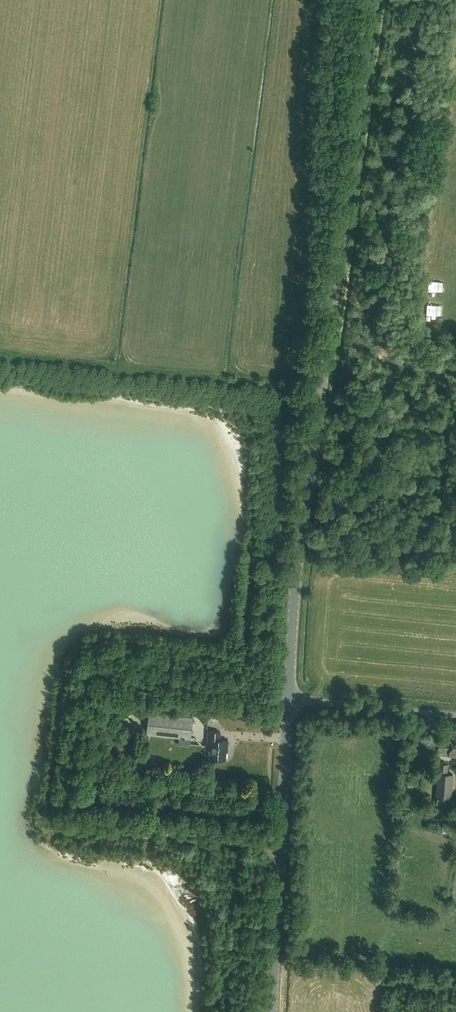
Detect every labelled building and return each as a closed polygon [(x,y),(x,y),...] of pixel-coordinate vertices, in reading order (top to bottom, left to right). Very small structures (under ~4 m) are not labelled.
[(147,733),(191,738),(194,716),(149,712),(147,733)] [(228,751),(228,740),(220,739),(220,731),(208,731),(208,742),(211,743),(210,759),(226,759),(226,751),(228,751)] [(451,733),(451,737),(443,736),(443,740),(439,740),(437,755),(448,756),(455,756),(455,733),(451,733)] [(133,742),(113,739),(112,751),(132,753),(133,742)] [(146,757),(136,767),(143,775),(154,765),(146,757)] [(438,774),(435,798),(451,799),(454,774),(448,773),(449,763),(437,762),(436,773),(438,774)]
